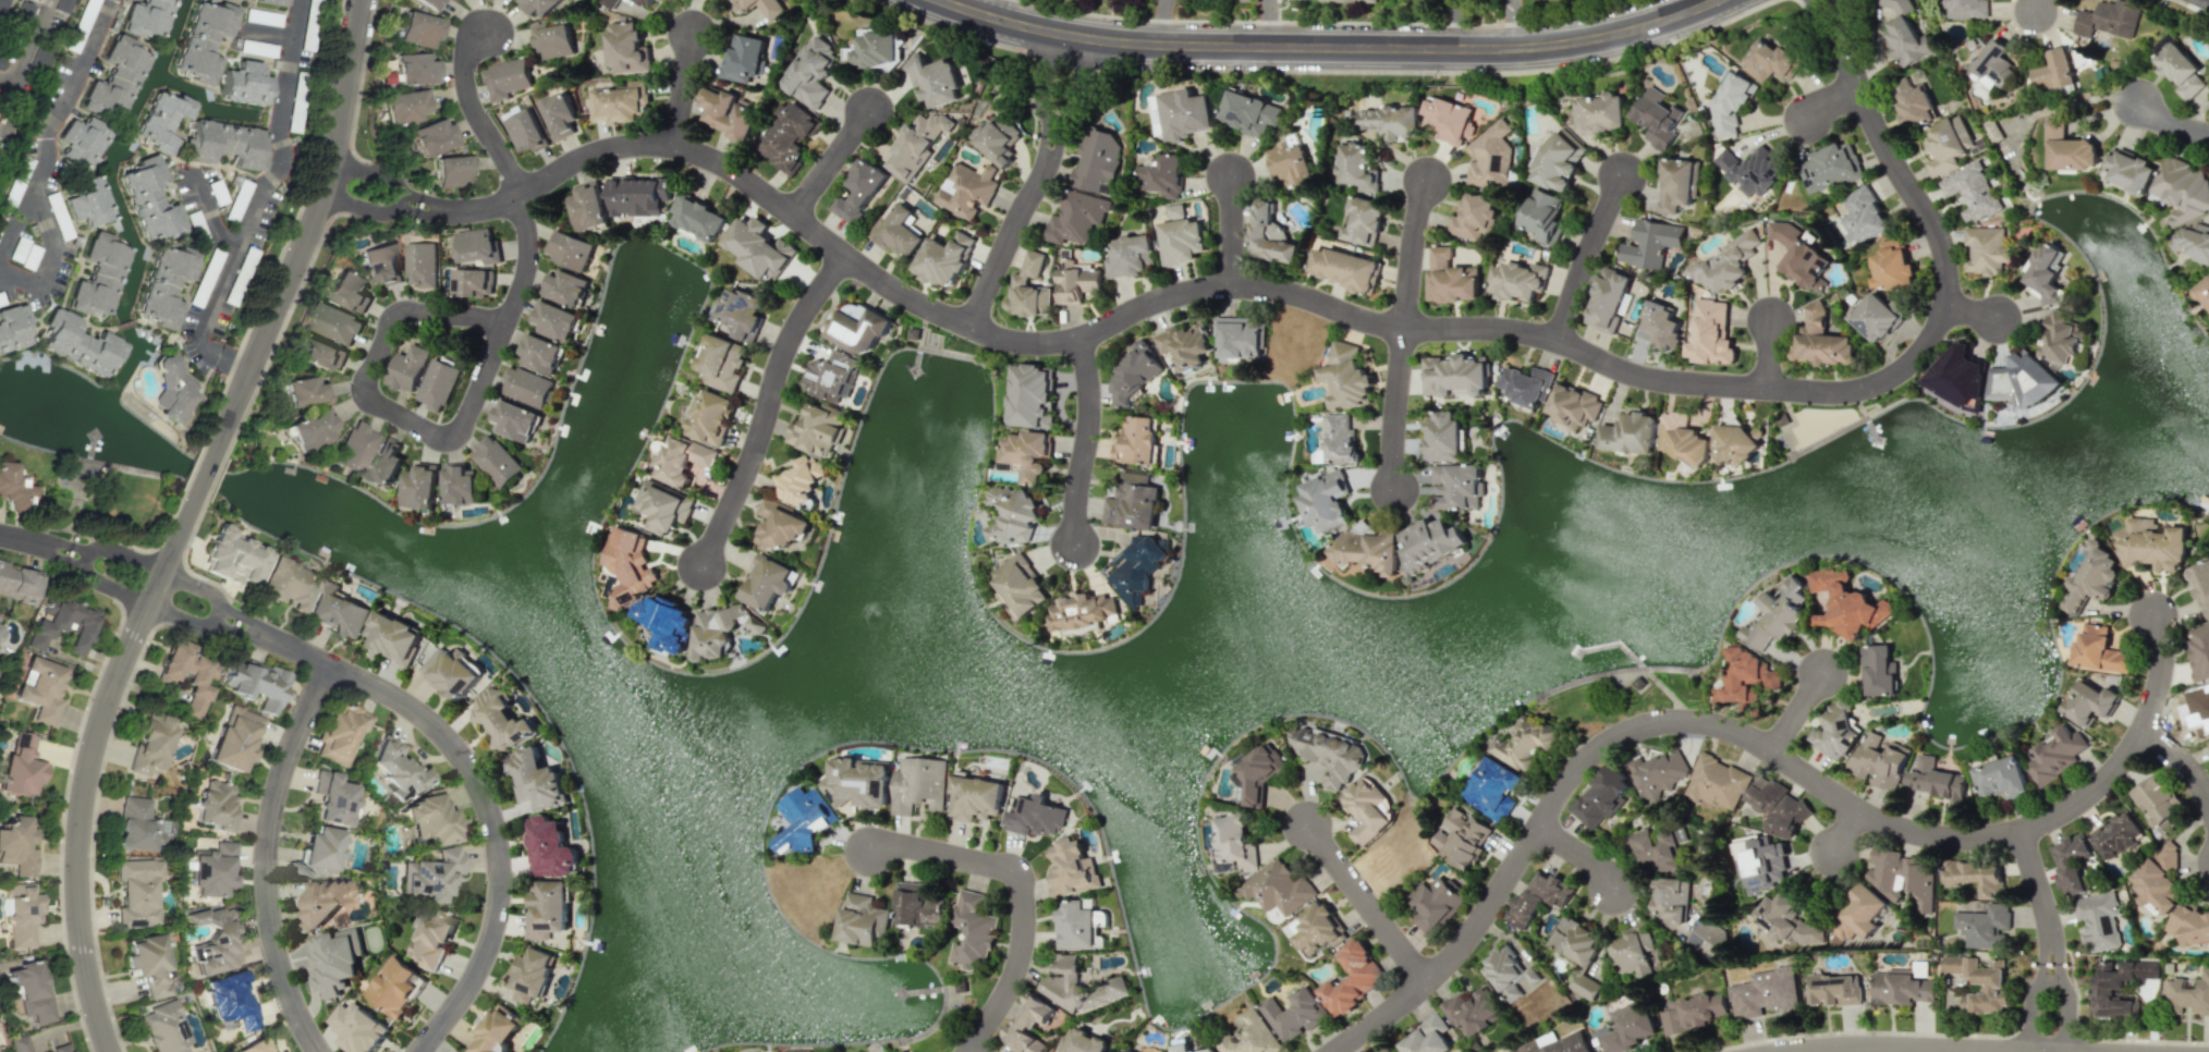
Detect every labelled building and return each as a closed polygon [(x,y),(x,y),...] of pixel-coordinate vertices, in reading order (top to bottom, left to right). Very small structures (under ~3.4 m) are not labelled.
[(13,22),(27,27),(34,4),(20,0),(13,22)] [(174,0),(142,0),(139,7),(128,3),(119,31),(139,37),(141,32),(162,38),(174,0)] [(435,12),(442,0),(414,0),(435,12)] [(542,18),(563,0),(519,0),(533,15),(537,11),(542,18)] [(598,1),(612,10),(619,0),(598,0),(598,1)] [(650,10),(656,0),(634,0),(650,10)] [(770,22),(784,12),(775,0),(731,0),(741,14),(757,3),(770,22)] [(1929,33),(1919,37),(1908,14),(1916,10),(1911,0),(1881,0),(1881,5),(1895,8),(1899,17),(1889,22),(1892,30),(1886,33),(1892,44),(1892,47),(1902,68),(1937,51),(1929,33)] [(1989,17),(1988,0),(1944,0),(1944,8),(1948,8),(1948,18),(1989,17)] [(2091,37),(2093,29),(2133,39),(2140,8),(2106,0),(2099,0),(2096,13),(2079,9),(2073,33),(2091,37)] [(238,8),(218,2),(216,7),(194,1),(174,75),(212,86),(220,56),(212,53),(217,34),(229,37),(238,8)] [(440,39),(445,21),(405,10),(398,40),(431,49),(434,37),(440,39)] [(651,70),(649,45),(641,46),(639,22),(606,24),(609,65),(614,64),(615,73),(651,70)] [(543,49),(545,58),(574,55),(570,23),(532,28),(535,50),(543,49)] [(857,30),(856,49),(843,49),(843,59),(854,59),(854,67),(899,68),(900,30),(857,30)] [(116,124),(151,51),(114,33),(102,59),(111,63),(102,82),(92,77),(78,106),(116,124)] [(750,82),(751,76),(761,77),(766,38),(729,33),(723,79),(750,82)] [(817,110),(832,87),(823,81),(842,53),(814,35),(780,86),(817,110)] [(1740,66),(1764,84),(1775,69),(1789,80),(1801,64),(1763,35),(1740,66)] [(2009,47),(1993,36),(1968,71),(1995,90),(2014,64),(2003,56),(2009,47)] [(2201,69),(2173,40),(2151,60),(2167,77),(2170,74),(2179,85),(2175,90),(2187,102),(2206,84),(2196,74),(2201,69)] [(2031,70),(2037,90),(2055,85),(2057,89),(2075,84),(2065,47),(2047,52),(2051,65),(2031,70)] [(926,65),(922,50),(911,53),(913,61),(906,63),(913,87),(920,85),(924,101),(929,100),(932,108),(961,100),(958,89),(961,88),(952,57),(926,65)] [(393,54),(393,61),(384,61),(384,70),(397,70),(398,84),(434,83),(433,53),(393,54)] [(509,92),(532,87),(526,58),(484,67),(491,103),(510,99),(509,92)] [(260,63),(237,59),(235,71),(224,70),(220,99),(266,105),(270,75),(259,74),(260,63)] [(1925,81),(1912,86),(1908,76),(1897,80),(1902,91),(1898,93),(1901,101),(1896,103),(1907,130),(1939,117),(1925,81)] [(1718,139),(1739,134),(1734,109),(1756,104),(1750,77),(1729,82),(1730,84),(1716,87),(1719,100),(1710,102),(1718,139)] [(639,120),(638,116),(648,116),(647,92),(644,93),(644,80),(629,80),(629,89),(590,91),(592,122),(639,120)] [(748,145),(761,110),(736,101),(738,95),(706,83),(698,106),(707,109),(702,120),(731,131),(728,137),(748,145)] [(1682,111),(1663,101),(1666,94),(1648,84),(1631,118),(1641,123),(1643,121),(1652,126),(1644,140),(1666,152),(1676,135),(1671,132),(1682,111)] [(1210,94),(1194,97),(1193,88),(1149,95),(1151,105),(1156,136),(1164,134),(1165,139),(1216,131),(1210,94)] [(382,94),(385,124),(421,120),(420,112),(430,111),(427,89),(382,94)] [(1264,138),(1268,123),(1279,127),(1285,107),(1229,90),(1220,119),(1235,123),(1233,129),(1264,138)] [(136,134),(152,141),(149,149),(168,156),(175,139),(168,136),(176,115),(188,120),(195,101),(177,94),(175,99),(153,91),(136,134)] [(574,133),(570,122),(577,119),(565,91),(539,102),(555,141),(574,133)] [(1625,131),(1623,93),(1581,95),(1581,109),(1574,109),(1575,133),(1625,131)] [(1438,141),(1462,145),(1463,138),(1471,139),(1475,109),(1456,106),(1456,101),(1438,98),(1437,101),(1427,100),(1423,126),(1439,129),(1438,141)] [(754,151),(794,171),(805,148),(802,147),(808,132),(813,135),(822,117),(786,100),(768,136),(763,133),(754,151)] [(535,152),(549,144),(530,107),(503,121),(518,150),(531,144),(535,152)] [(1419,107),(1357,107),(1357,129),(1381,129),(1381,139),(1411,139),(1411,137),(1419,137),(1419,107)] [(933,152),(930,150),(951,121),(935,110),(929,119),(921,113),(912,125),(911,125),(884,163),(911,182),(933,152)] [(1022,133),(1000,113),(974,141),(1004,168),(1017,154),(1009,147),(1022,133)] [(1960,166),(1956,156),(1976,147),(1962,113),(1923,129),(1935,158),(1927,162),(1933,176),(1960,166)] [(59,154),(84,171),(110,132),(85,115),(79,125),(69,119),(57,137),(66,143),(59,154)] [(443,124),(441,117),(410,129),(421,158),(459,142),(451,121),(443,124)] [(1509,185),(1510,162),(1512,160),(1512,147),(1504,136),(1512,129),(1502,117),(1465,147),(1472,156),(1480,157),(1469,166),(1468,186),(1489,187),(1491,185),(1509,185)] [(2049,169),(2098,169),(2098,145),(2088,144),(2088,140),(2064,139),(2064,118),(2046,118),(2045,140),(2050,140),(2049,169)] [(262,129),(193,119),(187,160),(210,163),(212,153),(233,155),(231,167),(262,172),(266,139),(261,138),(262,129)] [(1112,196),(1126,136),(1086,126),(1080,155),(1082,155),(1079,168),(1074,167),(1069,185),(1112,196)] [(1532,179),(1566,193),(1587,144),(1553,129),(1532,179)] [(1289,189),(1313,182),(1299,133),(1291,135),(1293,141),(1267,148),(1275,176),(1284,173),(1289,189)] [(1713,160),(1748,197),(1754,191),(1759,196),(1787,171),(1763,144),(1741,164),(1726,148),(1713,160)] [(1378,193),(1379,169),(1371,169),(1372,146),(1342,145),(1340,183),(1359,184),(1359,192),(1378,193)] [(291,164),(293,148),(274,147),(272,162),(291,164)] [(2105,164),(2113,167),(2107,183),(2145,196),(2157,162),(2111,147),(2105,164)] [(175,202),(163,206),(157,186),(166,183),(157,154),(118,167),(143,243),(184,230),(175,202)] [(1182,155),(1161,154),(1161,162),(1138,162),(1138,190),(1160,190),(1160,198),(1181,199),(1182,155)] [(2208,211),(2208,184),(2202,169),(2194,173),(2188,162),(2165,154),(2152,192),(2163,196),(2165,201),(2182,207),(2172,212),(2169,220),(2173,228),(2208,211)] [(470,156),(435,156),(436,187),(471,187),(470,156)] [(888,174),(863,158),(846,184),(856,190),(849,201),(839,194),(829,209),(856,226),(868,206),(867,206),(888,174)] [(1660,213),(1676,214),(1676,204),(1694,205),(1696,161),(1662,160),(1660,213)] [(933,202),(973,220),(981,202),(988,205),(1000,181),(997,180),(1001,171),(981,162),(977,171),(957,161),(950,177),(961,182),(955,195),(940,188),(933,202)] [(1939,179),(1947,197),(1962,191),(1969,208),(1962,211),(1967,224),(2002,209),(1984,169),(1985,169),(1982,161),(1939,179)] [(70,219),(81,216),(85,227),(113,217),(99,174),(69,184),(72,193),(62,196),(70,219)] [(662,216),(662,201),(670,201),(671,178),(609,177),(608,215),(662,216)] [(578,231),(609,223),(597,180),(575,186),(578,194),(568,197),(578,231)] [(1838,201),(1864,243),(1892,226),(1866,184),(1838,201)] [(1048,240),(1064,245),(1065,238),(1089,245),(1094,223),(1104,226),(1111,201),(1063,187),(1048,240)] [(1518,229),(1557,243),(1564,224),(1556,221),(1565,199),(1534,187),(1518,229)] [(1495,197),(1466,192),(1462,217),(1451,215),(1448,233),(1481,240),(1482,232),(1493,234),(1497,209),(1493,208),(1495,197)] [(687,196),(672,225),(713,246),(728,216),(687,196)] [(1337,238),(1375,247),(1385,205),(1353,197),(1346,226),(1340,224),(1337,238)] [(1273,199),(1255,199),(1255,221),(1250,221),(1250,259),(1298,259),(1298,246),(1288,246),(1288,235),(1274,235),(1273,199)] [(924,238),(909,227),(917,215),(899,202),(871,241),(884,250),(889,243),(910,258),(924,238)] [(1169,219),(1185,217),(1184,203),(1168,205),(1169,219)] [(765,279),(768,274),(775,279),(796,248),(779,237),(776,242),(763,234),(769,225),(755,215),(750,223),(741,217),(720,247),(765,279)] [(1206,251),(1201,218),(1159,224),(1165,264),(1197,259),(1196,252),(1206,251)] [(1619,264),(1663,268),(1664,245),(1682,247),(1684,223),(1635,219),(1633,244),(1621,243),(1619,264)] [(1791,247),(1780,270),(1822,293),(1827,281),(1820,278),(1825,268),(1827,253),(1806,244),(1799,243),(1801,229),(1784,222),(1771,220),(1768,239),(1774,239),(1791,247)] [(2175,252),(2188,246),(2197,269),(2208,264),(2208,220),(2169,237),(2175,252)] [(454,233),(459,263),(484,259),(484,265),(500,262),(495,226),(454,233)] [(1965,274),(2002,273),(2002,262),(2008,262),(2008,227),(1965,227),(1965,274)] [(127,248),(119,246),(121,239),(91,230),(82,260),(91,262),(85,284),(73,280),(65,308),(107,320),(127,248)] [(595,243),(560,230),(552,250),(562,254),(558,262),(584,272),(595,243)] [(951,246),(931,236),(913,271),(951,290),(977,239),(959,230),(951,246)] [(1742,262),(1757,253),(1753,246),(1762,241),(1755,230),(1686,269),(1692,279),(1698,275),(1710,297),(1749,275),(1742,262)] [(1114,265),(1106,266),(1108,277),(1156,271),(1151,233),(1111,239),(1114,265)] [(1873,255),(1876,278),(1873,278),(1875,292),(1913,286),(1906,237),(1880,241),(1882,254),(1873,255)] [(2057,304),(2064,289),(2052,283),(2067,254),(2042,241),(2034,259),(2035,260),(2022,286),(2057,304)] [(362,250),(372,288),(401,281),(391,242),(362,250)] [(435,242),(405,243),(406,275),(410,275),(410,284),(420,284),(421,288),(436,288),(435,242)] [(1381,262),(1316,245),(1309,273),(1345,282),(1344,286),(1373,294),(1381,262)] [(136,320),(175,330),(182,301),(173,299),(177,280),(190,283),(197,253),(177,248),(177,251),(154,246),(136,320)] [(1479,266),(1453,267),(1452,246),(1431,246),(1431,302),(1462,302),(1462,299),(1479,299),(1479,266)] [(1051,314),(1052,285),(1042,284),(1043,251),(1026,250),(1025,273),(1010,273),(1009,313),(1051,314)] [(1495,265),(1488,294),(1516,300),(1517,297),(1535,301),(1537,292),(1544,293),(1549,266),(1531,262),(1530,266),(1506,261),(1505,267),(1495,265)] [(1102,294),(1102,265),(1071,265),(1071,268),(1058,268),(1058,303),(1084,303),(1084,295),(1102,294)] [(1632,276),(1603,266),(1584,324),(1614,334),(1622,313),(1626,314),(1632,295),(1627,293),(1632,276)] [(451,295),(492,296),(493,269),(452,268),(451,295)] [(552,274),(543,294),(579,308),(590,280),(563,270),(560,277),(552,274)] [(366,283),(336,271),(326,296),(365,312),(371,296),(362,293),(366,283)] [(2192,290),(2208,311),(2208,276),(2192,290)] [(736,327),(733,337),(751,342),(767,289),(736,280),(733,289),(727,287),(717,321),(736,327)] [(1878,345),(1903,317),(1874,291),(1849,318),(1878,345)] [(540,332),(569,343),(580,314),(541,299),(532,320),(543,324),(540,332)] [(1729,300),(1697,299),(1695,342),(1688,341),(1688,360),(1734,362),(1735,339),(1727,338),(1729,300)] [(825,335),(867,358),(880,334),(885,336),(894,320),(871,308),(864,322),(855,317),(860,308),(844,300),(825,335)] [(1639,338),(1677,347),(1682,320),(1673,318),(1676,306),(1648,300),(1639,338)] [(309,329),(351,347),(363,319),(320,301),(309,329)] [(27,345),(22,324),(28,323),(22,302),(0,308),(0,352),(27,345)] [(1826,335),(1827,303),(1807,302),(1806,326),(1796,325),(1795,361),(1854,364),(1855,336),(1826,335)] [(125,342),(98,331),(95,339),(75,331),(80,319),(50,307),(34,347),(102,374),(108,359),(117,362),(125,342)] [(2070,361),(2070,354),(2079,354),(2080,331),(2075,331),(2075,320),(2068,319),(2069,308),(2048,308),(2047,336),(2041,336),(2040,359),(2070,361)] [(1264,318),(1214,317),(1214,335),(1219,335),(1219,361),(1263,362),(1264,318)] [(1152,336),(1161,356),(1166,354),(1174,373),(1204,361),(1202,354),(1213,349),(1202,322),(1177,333),(1174,327),(1152,336)] [(528,333),(517,362),(553,375),(563,346),(528,333)] [(748,346),(711,333),(699,368),(707,371),(703,382),(735,393),(743,372),(739,371),(748,346)] [(348,351),(308,335),(298,359),(327,371),(330,364),(341,368),(348,351)] [(1356,341),(1329,345),(1333,365),(1318,368),(1321,382),(1329,381),(1332,395),(1328,395),(1331,409),(1347,406),(1347,408),(1371,404),(1368,386),(1374,385),(1371,373),(1362,375),(1356,341)] [(1936,402),(1982,407),(1987,359),(1968,358),(1970,343),(1956,341),(1955,350),(1938,348),(1934,385),(1938,386),(1936,402)] [(430,350),(411,343),(406,355),(397,351),(385,382),(413,393),(430,350)] [(1166,372),(1146,343),(1112,366),(1121,378),(1106,389),(1118,406),(1166,372)] [(838,403),(841,396),(847,398),(861,357),(833,347),(827,363),(812,358),(800,390),(838,403)] [(2000,370),(1983,389),(2003,406),(2009,399),(2027,415),(2059,378),(2024,347),(2002,372),(2000,370)] [(182,429),(191,416),(183,411),(200,386),(177,371),(184,360),(166,348),(152,368),(162,375),(158,381),(171,389),(155,411),(182,429)] [(1423,395),(1462,394),(1462,389),(1472,388),(1472,395),(1488,395),(1487,355),(1422,357),(1423,395)] [(415,401),(441,412),(459,367),(433,357),(415,401)] [(1013,363),(1009,425),(1052,428),(1053,415),(1049,415),(1053,366),(1013,363)] [(499,393),(544,411),(555,382),(510,364),(499,393)] [(1551,372),(1534,366),(1532,373),(1505,365),(1499,387),(1509,390),(1506,400),(1539,411),(1551,372)] [(288,408),(329,398),(325,382),(315,384),(313,375),(282,382),(288,408)] [(1548,412),(1555,415),(1553,422),(1577,429),(1578,424),(1585,426),(1587,417),(1597,420),(1604,397),(1557,383),(1548,412)] [(685,434),(720,446),(736,399),(701,387),(685,434)] [(499,431),(528,444),(540,414),(498,397),(490,418),(502,423),(499,431)] [(784,441),(829,459),(845,416),(808,402),(799,424),(792,421),(784,441)] [(333,438),(328,429),(335,426),(326,405),(286,424),(299,454),(333,438)] [(1426,460),(1455,461),(1455,453),(1460,453),(1460,419),(1455,419),(1455,411),(1427,411),(1426,460)] [(1653,454),(1657,414),(1622,411),(1620,425),(1601,424),(1599,449),(1653,454)] [(1658,457),(1707,461),(1709,439),(1699,438),(1700,426),(1695,425),(1696,414),(1662,411),(1658,457)] [(1153,464),(1156,413),(1144,413),(1144,417),(1125,416),(1124,438),(1114,438),(1113,461),(1153,464)] [(1324,414),(1325,463),(1357,462),(1356,428),(1349,428),(1348,413),(1324,414)] [(376,432),(349,421),(332,464),(359,475),(376,432)] [(1765,423),(1716,422),(1715,464),(1749,465),(1750,451),(1764,451),(1765,423)] [(1001,462),(1023,464),(1022,484),(1043,485),(1044,456),(1050,456),(1051,435),(1003,432),(1001,462)] [(718,450),(673,433),(670,442),(663,439),(654,464),(660,466),(656,477),(689,489),(694,476),(686,473),(691,459),(712,467),(718,450)] [(524,468),(492,435),(471,455),(502,488),(524,468)] [(404,458),(396,454),(400,446),(383,438),(365,477),(390,489),(404,458)] [(772,475),(782,508),(814,498),(810,482),(827,477),(822,461),(810,464),(807,455),(793,459),(795,468),(772,475)] [(404,507),(436,508),(437,460),(416,459),(416,471),(405,470),(404,507)] [(31,510),(34,486),(26,485),(27,477),(13,475),(14,462),(0,461),(0,496),(7,497),(6,507),(31,510)] [(445,504),(478,503),(477,469),(466,470),(466,462),(444,463),(445,504)] [(1478,508),(1478,496),(1482,496),(1482,465),(1436,465),(1436,508),(1478,508)] [(1299,484),(1303,495),(1298,497),(1309,528),(1317,524),(1320,533),(1349,522),(1339,496),(1349,493),(1340,469),(1299,484)] [(1103,524),(1155,529),(1160,486),(1149,485),(1150,474),(1121,471),(1118,498),(1106,497),(1103,524)] [(635,507),(653,514),(647,529),(669,538),(677,519),(686,523),(696,498),(647,479),(635,507)] [(1029,537),(1028,534),(1035,531),(1032,522),(1042,518),(1030,482),(986,497),(989,504),(996,502),(1002,521),(983,528),(988,543),(999,539),(1002,546),(1029,537)] [(813,516),(761,499),(757,514),(767,518),(760,539),(801,552),(813,516)] [(1469,545),(1459,525),(1451,529),(1444,517),(1431,524),(1428,518),(1400,533),(1407,547),(1399,551),(1412,575),(1469,545)] [(2188,527),(2169,525),(2169,532),(2158,532),(2155,526),(2155,518),(2128,517),(2128,527),(2114,534),(2121,546),(2116,549),(2126,568),(2139,561),(2158,562),(2157,574),(2167,569),(2178,570),(2186,566),(2188,527)] [(1396,532),(1362,533),(1356,526),(1326,549),(1343,570),(1348,566),(1375,566),(1384,577),(1397,577),(1396,532)] [(272,546),(215,527),(204,559),(207,560),(203,572),(222,578),(226,569),(240,573),(238,579),(258,586),(272,546)] [(601,569),(621,574),(613,606),(624,609),(627,597),(641,600),(645,586),(652,588),(657,571),(642,567),(650,536),(618,528),(613,547),(607,545),(601,569)] [(1107,578),(1135,609),(1144,602),(1139,596),(1149,586),(1144,580),(1171,555),(1162,545),(1152,534),(1147,539),(1141,533),(1110,560),(1117,568),(1107,578)] [(2064,609),(2079,615),(2083,606),(2094,610),(2099,596),(2109,600),(2114,587),(2110,586),(2121,557),(2098,549),(2102,541),(2091,537),(2064,609)] [(1049,598),(1042,589),(1046,587),(1020,551),(988,574),(1019,619),(1049,598)] [(770,610),(778,591),(790,596),(800,570),(757,553),(748,575),(751,576),(742,599),(770,610)] [(304,614),(319,575),(273,557),(258,596),(280,605),(283,598),(294,603),(291,609),(304,614)] [(35,603),(41,572),(14,567),(13,570),(3,569),(5,560),(0,559),(0,596),(35,603)] [(2208,618),(2208,560),(2187,569),(2206,619),(2208,618)] [(1849,571),(1809,570),(1809,590),(1832,591),(1831,614),(1815,614),(1815,624),(1837,625),(1837,636),(1861,637),(1861,621),(1892,622),(1892,601),(1865,601),(1865,591),(1848,591),(1849,571)] [(1762,651),(1772,633),(1787,642),(1797,624),(1798,625),(1806,611),(1798,606),(1809,586),(1788,574),(1776,594),(1767,589),(1759,604),(1763,606),(1750,628),(1744,624),(1736,636),(1762,651)] [(307,619),(359,639),(371,608),(336,594),(340,586),(323,579),(307,619)] [(660,628),(653,646),(679,657),(695,616),(678,609),(680,604),(646,591),(635,618),(660,628)] [(1121,616),(1117,592),(1061,599),(1061,605),(1050,607),(1053,632),(1099,626),(1099,619),(1121,616)] [(82,658),(99,610),(89,607),(88,609),(55,598),(47,622),(35,618),(26,647),(43,653),(51,629),(62,633),(64,628),(72,631),(65,652),(82,658)] [(696,606),(693,661),(703,662),(703,656),(731,658),(733,621),(746,622),(746,610),(696,606)] [(365,634),(373,637),(368,647),(409,665),(424,630),(376,610),(365,634)] [(2129,672),(2131,652),(2107,649),(2110,625),(2080,622),(2075,666),(2129,672)] [(2193,638),(2186,640),(2197,682),(2208,678),(2208,623),(2190,628),(2193,638)] [(155,681),(172,687),(177,673),(186,676),(183,684),(191,687),(180,715),(198,721),(210,687),(202,684),(205,676),(214,679),(219,665),(189,654),(191,647),(170,639),(155,681)] [(1867,695),(1897,694),(1896,658),(1891,658),(1890,645),(1861,645),(1861,665),(1866,665),(1867,695)] [(429,674),(458,701),(483,674),(454,647),(429,674)] [(1729,687),(1713,688),(1713,702),(1739,701),(1739,715),(1758,714),(1757,688),(1780,687),(1779,671),(1768,671),(1768,661),(1759,662),(1759,647),(1727,648),(1729,687)] [(52,726),(61,699),(55,697),(65,668),(27,655),(13,699),(36,706),(32,720),(52,726)] [(275,717),(289,674),(246,659),(244,665),(229,660),(220,688),(247,697),(249,692),(261,697),(257,711),(275,717)] [(2060,710),(2088,727),(2097,712),(2108,718),(2122,695),(2107,686),(2103,692),(2080,678),(2060,710)] [(538,731),(528,714),(516,721),(508,709),(510,708),(497,685),(465,704),(478,726),(483,723),(501,753),(538,731)] [(1861,728),(1855,725),(1859,718),(1850,712),(1854,705),(1836,695),(1810,745),(1843,762),(1861,728)] [(368,712),(349,705),(347,712),(331,706),(312,754),(347,767),(368,712)] [(243,773),(260,716),(229,706),(222,726),(216,724),(205,762),(243,773)] [(161,771),(173,719),(142,712),(128,772),(146,776),(148,768),(161,771)] [(1489,750),(1529,775),(1556,733),(1527,715),(1509,743),(1497,736),(1489,750)] [(2071,720),(2053,731),(2055,735),(2031,749),(2036,757),(2026,763),(2038,784),(2090,753),(2071,720)] [(1359,744),(1292,723),(1285,744),(1297,748),(1295,755),(1328,765),(1322,785),(1340,791),(1343,781),(1349,783),(1353,768),(1357,770),(1361,758),(1355,756),(1359,744)] [(1895,792),(1912,748),(1892,740),(1887,753),(1877,749),(1883,734),(1866,728),(1849,771),(1870,779),(1869,782),(1895,792)] [(0,775),(0,790),(30,798),(34,784),(39,786),(45,763),(29,759),(35,736),(25,733),(21,747),(14,745),(11,755),(6,753),(0,775)] [(369,764),(382,769),(379,779),(389,783),(385,793),(402,800),(408,785),(424,792),(432,773),(398,759),(404,744),(380,735),(369,764)] [(1263,808),(1266,771),(1282,773),(1284,748),(1240,744),(1236,787),(1246,788),(1244,807),(1263,808)] [(1694,778),(1678,749),(1662,758),(1660,754),(1644,763),(1640,756),(1625,764),(1646,804),(1694,778)] [(1682,795),(1699,803),(1701,799),(1714,805),(1716,802),(1735,811),(1752,775),(1703,752),(1682,795)] [(1906,790),(1963,798),(1967,774),(1934,769),(1936,756),(1919,754),(1916,771),(1909,770),(1906,790)] [(1524,776),(1487,755),(1462,799),(1502,822),(1517,798),(1513,795),(1524,776)] [(2028,791),(2018,755),(1973,768),(1982,799),(2004,792),(2006,798),(2028,791)] [(892,815),(913,816),(913,802),(930,803),(930,809),(943,810),(946,759),(902,757),(901,770),(894,770),(892,815)] [(891,761),(831,758),(830,778),(827,778),(826,805),(845,806),(846,798),(857,798),(857,806),(888,808),(891,761)] [(1568,807),(1591,830),(1634,786),(1611,762),(1568,807)] [(314,821),(347,827),(348,819),(351,819),(357,785),(336,781),(337,774),(317,770),(312,794),(319,796),(314,821)] [(2156,828),(2184,806),(2157,771),(2129,793),(2156,828)] [(1005,779),(954,774),(950,816),(958,816),(957,821),(973,822),(974,816),(991,817),(991,814),(1002,815),(1005,779)] [(1390,821),(1377,805),(1385,798),(1364,774),(1338,797),(1360,822),(1347,834),(1360,848),(1390,821)] [(1745,799),(1759,807),(1763,808),(1772,813),(1768,829),(1777,834),(1794,838),(1798,820),(1805,822),(1813,808),(1798,799),(1794,798),(1787,794),(1789,788),(1778,782),(1771,780),(1760,774),(1745,799)] [(228,833),(233,784),(199,780),(194,823),(212,824),(211,831),(228,833)] [(792,827),(772,841),(783,856),(795,847),(801,856),(822,841),(812,826),(833,811),(816,787),(808,793),(803,786),(777,805),(792,827)] [(456,842),(452,807),(441,808),(439,794),(400,798),(403,823),(410,822),(412,838),(427,837),(428,845),(456,842)] [(148,799),(120,796),(115,849),(150,852),(151,843),(162,844),(164,820),(146,818),(148,799)] [(1066,808),(1042,802),(1043,801),(1031,798),(1028,810),(1007,806),(1002,829),(1029,835),(1030,831),(1045,835),(1045,832),(1059,835),(1066,808)] [(1492,829),(1472,815),(1470,817),(1454,806),(1440,826),(1441,827),(1429,844),(1467,870),(1483,848),(1480,846),(1492,829)] [(2090,839),(2111,861),(2144,831),(2123,808),(2090,839)] [(534,878),(578,872),(575,846),(565,847),(562,819),(550,821),(549,813),(538,814),(538,821),(526,822),(534,878)] [(1215,817),(1219,860),(1214,860),(1215,872),(1237,870),(1237,868),(1258,866),(1256,843),(1247,844),(1245,814),(1215,817)] [(35,847),(33,846),(33,828),(27,828),(27,816),(9,815),(9,822),(1,821),(0,829),(0,863),(14,864),(14,876),(34,877),(35,847)] [(342,830),(314,826),(313,834),(304,833),(298,872),(334,878),(342,830)] [(1680,866),(1673,846),(1682,843),(1677,828),(1655,836),(1652,827),(1628,835),(1638,863),(1644,861),(1650,876),(1680,866)] [(1736,839),(1747,893),(1776,887),(1775,881),(1785,879),(1783,870),(1791,869),(1785,841),(1771,844),(1769,833),(1736,839)] [(2050,843),(2059,878),(2057,878),(2063,897),(2088,891),(2079,861),(2091,857),(2084,833),(2050,843)] [(1056,896),(1100,887),(1093,856),(1085,858),(1081,836),(1047,843),(1051,859),(1049,860),(1056,896)] [(2126,880),(2149,903),(2151,901),(2165,915),(2186,894),(2166,873),(2184,856),(2168,840),(2126,880)] [(192,855),(191,896),(225,896),(225,887),(233,887),(233,875),(232,875),(233,842),(214,842),(214,850),(202,850),(202,855),(192,855)] [(437,861),(410,861),(410,873),(404,873),(403,893),(425,894),(425,902),(442,903),(442,896),(450,896),(451,873),(460,874),(461,847),(438,847),(437,861)] [(1933,863),(1921,863),(1914,858),(1905,858),(1896,851),(1872,851),(1872,863),(1874,864),(1864,878),(1897,903),(1903,894),(1895,888),(1895,879),(1907,864),(1907,889),(1918,896),(1918,913),(1933,913),(1933,863)] [(1285,917),(1314,896),(1282,854),(1236,889),(1246,902),(1254,896),(1266,912),(1276,905),(1285,917)] [(1944,885),(1979,881),(1981,898),(2003,896),(1999,858),(1942,864),(1944,885)] [(116,926),(157,926),(156,861),(114,861),(114,880),(121,880),(121,908),(116,908),(116,926)] [(1544,898),(1562,910),(1576,887),(1553,873),(1550,877),(1538,870),(1521,898),(1517,895),(1503,917),(1524,930),(1544,898)] [(1470,889),(1451,875),(1447,880),(1436,872),(1413,904),(1419,910),(1409,923),(1432,940),(1470,889)] [(1688,879),(1655,878),(1654,910),(1662,910),(1662,918),(1671,918),(1671,924),(1687,925),(1688,879)] [(349,880),(301,883),(304,929),(329,928),(328,914),(341,913),(340,905),(350,904),(349,880)] [(567,881),(540,881),(540,893),(528,893),(528,940),(549,940),(549,932),(567,932),(567,881)] [(923,883),(898,882),(896,924),(943,926),(944,900),(923,899),(923,883)] [(1867,940),(1879,926),(1873,921),(1889,903),(1865,883),(1827,927),(1836,934),(1832,939),(1841,947),(1855,930),(1867,940)] [(7,947),(34,947),(34,915),(40,915),(40,893),(33,893),(33,884),(7,884),(7,947)] [(987,967),(997,917),(981,913),(985,894),(959,889),(952,925),(961,927),(959,940),(954,939),(950,959),(987,967)] [(873,895),(844,891),(838,941),(876,946),(877,935),(886,937),(890,909),(872,907),(873,895)] [(1824,943),(1823,923),(1806,924),(1795,916),(1794,901),(1783,891),(1776,899),(1770,894),(1753,915),(1771,930),(1772,942),(1787,941),(1790,944),(1800,943),(1801,944),(1824,943)] [(2086,952),(2120,947),(2114,913),(2119,912),(2116,891),(2072,899),(2076,921),(2081,920),(2086,952)] [(1095,899),(1059,898),(1058,948),(1094,949),(1095,899)] [(1294,937),(1307,958),(1331,942),(1333,946),(1347,937),(1322,899),(1297,915),(1306,929),(1294,937)] [(2200,916),(2197,902),(2169,908),(2173,924),(2168,925),(2171,940),(2181,937),(2184,947),(2208,941),(2208,913),(2200,916)] [(1964,947),(2003,948),(2004,929),(2009,929),(2009,903),(1987,903),(1987,912),(1954,911),(1953,928),(1964,928),(1964,947)] [(238,966),(227,916),(221,917),(218,906),(184,913),(187,928),(207,924),(211,943),(195,946),(198,960),(193,961),(197,975),(238,966)] [(419,965),(437,971),(445,945),(448,946),(457,920),(425,910),(411,956),(421,959),(419,965)] [(1107,926),(1107,910),(1095,911),(1096,926),(1107,926)] [(1548,943),(1583,963),(1569,987),(1593,1001),(1603,983),(1586,973),(1606,938),(1564,914),(1548,943)] [(1728,960),(1726,926),(1713,927),(1713,918),(1694,919),(1695,944),(1700,944),(1701,961),(1728,960)] [(1653,974),(1646,951),(1653,949),(1646,925),(1607,936),(1618,974),(1634,969),(1637,978),(1653,974)] [(363,954),(358,927),(308,937),(320,1000),(341,996),(340,989),(348,988),(346,979),(360,976),(356,955),(363,954)] [(143,974),(147,999),(171,995),(168,974),(169,974),(163,934),(127,939),(129,955),(124,956),(128,976),(143,974)] [(1336,951),(1352,975),(1336,986),(1332,979),(1317,989),(1335,1016),(1388,979),(1358,936),(1336,951)] [(1543,980),(1532,964),(1525,969),(1506,943),(1484,958),(1493,972),(1490,975),(1509,1004),(1543,980)] [(542,998),(558,956),(532,946),(528,956),(523,954),(511,985),(517,988),(513,999),(529,1005),(533,995),(542,998)] [(363,996),(398,1018),(418,987),(410,982),(417,970),(391,953),(363,996)] [(1076,1014),(1129,993),(1123,976),(1117,976),(1104,981),(1100,988),(1089,988),(1079,982),(1079,972),(1077,968),(1078,954),(1056,954),(1055,971),(1047,975),(1037,990),(1076,1014)] [(2010,1012),(2010,992),(2003,991),(2004,959),(1987,958),(1987,967),(1979,967),(1979,956),(1943,956),(1943,974),(1973,975),(1973,983),(1983,984),(1983,993),(1962,993),(1962,1012),(2010,1012)] [(51,1021),(40,959),(15,963),(15,968),(3,970),(7,996),(17,994),(21,1016),(31,1015),(33,1024),(51,1021)] [(2090,1016),(2135,1016),(2135,1000),(2126,1000),(2126,995),(2112,995),(2112,988),(2124,988),(2124,979),(2158,979),(2158,961),(2090,961),(2090,1016)] [(1730,984),(1733,1016),(1761,1013),(1761,1010),(1798,1006),(1794,967),(1750,971),(1752,982),(1730,984)] [(2201,968),(2201,978),(2163,979),(2164,1013),(2183,1012),(2183,1007),(2191,1007),(2191,1015),(2208,1015),(2208,968),(2201,968)] [(260,1028),(252,997),(245,999),(241,986),(246,984),(242,970),(201,981),(212,1023),(237,1017),(241,1033),(260,1028)] [(1874,1003),(1937,1003),(1937,980),(1914,979),(1914,970),(1874,970),(1874,1003)] [(1861,975),(1810,975),(1810,1005),(1861,1004),(1861,975)] [(1290,996),(1295,1004),(1284,1012),(1272,995),(1258,1004),(1285,1044),(1329,1016),(1308,984),(1290,996)] [(1445,1001),(1465,1039),(1504,1019),(1486,985),(1473,992),(1476,997),(1466,1003),(1460,993),(1445,1001)] [(1723,991),(1679,1000),(1684,1027),(1729,1018),(1723,991)] [(1049,1047),(1029,1034),(1038,1021),(1045,1025),(1056,1008),(1031,992),(1000,1038),(1022,1051),(1046,1051),(1049,1047)] [(345,996),(323,1027),(359,1051),(372,1051),(390,1027),(345,996)] [(184,1044),(189,1043),(175,1000),(136,1013),(141,1030),(145,1029),(152,1051),(187,1051),(184,1044)] [(468,1051),(507,1051),(504,1050),(525,1021),(500,1002),(464,1049),(468,1051)] [(1670,1004),(1671,1009),(1660,1012),(1666,1036),(1685,1032),(1678,1002),(1670,1004)] [(1616,1031),(1600,1035),(1605,1051),(1612,1051),(1658,1039),(1649,1007),(1639,1010),(1637,1003),(1610,1010),(1616,1031)] [(1280,1047),(1255,1006),(1236,1017),(1242,1027),(1216,1042),(1222,1051),(1271,1051),(1280,1047)] [(1404,1051),(1448,1051),(1452,1049),(1441,1032),(1449,1027),(1439,1013),(1397,1041),(1404,1051)] [(1109,1043),(1071,1026),(1060,1051),(1105,1051),(1109,1043)] [(1519,1046),(1521,1051),(1592,1051),(1582,1029),(1539,1047),(1535,1039),(1519,1046)] [(12,1051),(30,1051),(25,1033),(8,1038),(12,1051)] [(263,1036),(230,1051),(231,1051),(271,1051),(263,1036)] [(67,1043),(59,1045),(57,1039),(47,1042),(50,1051),(70,1051),(67,1043)] [(1190,1050),(1189,1043),(1172,1044),(1173,1051),(1222,1051),(1222,1049),(1190,1050)]
